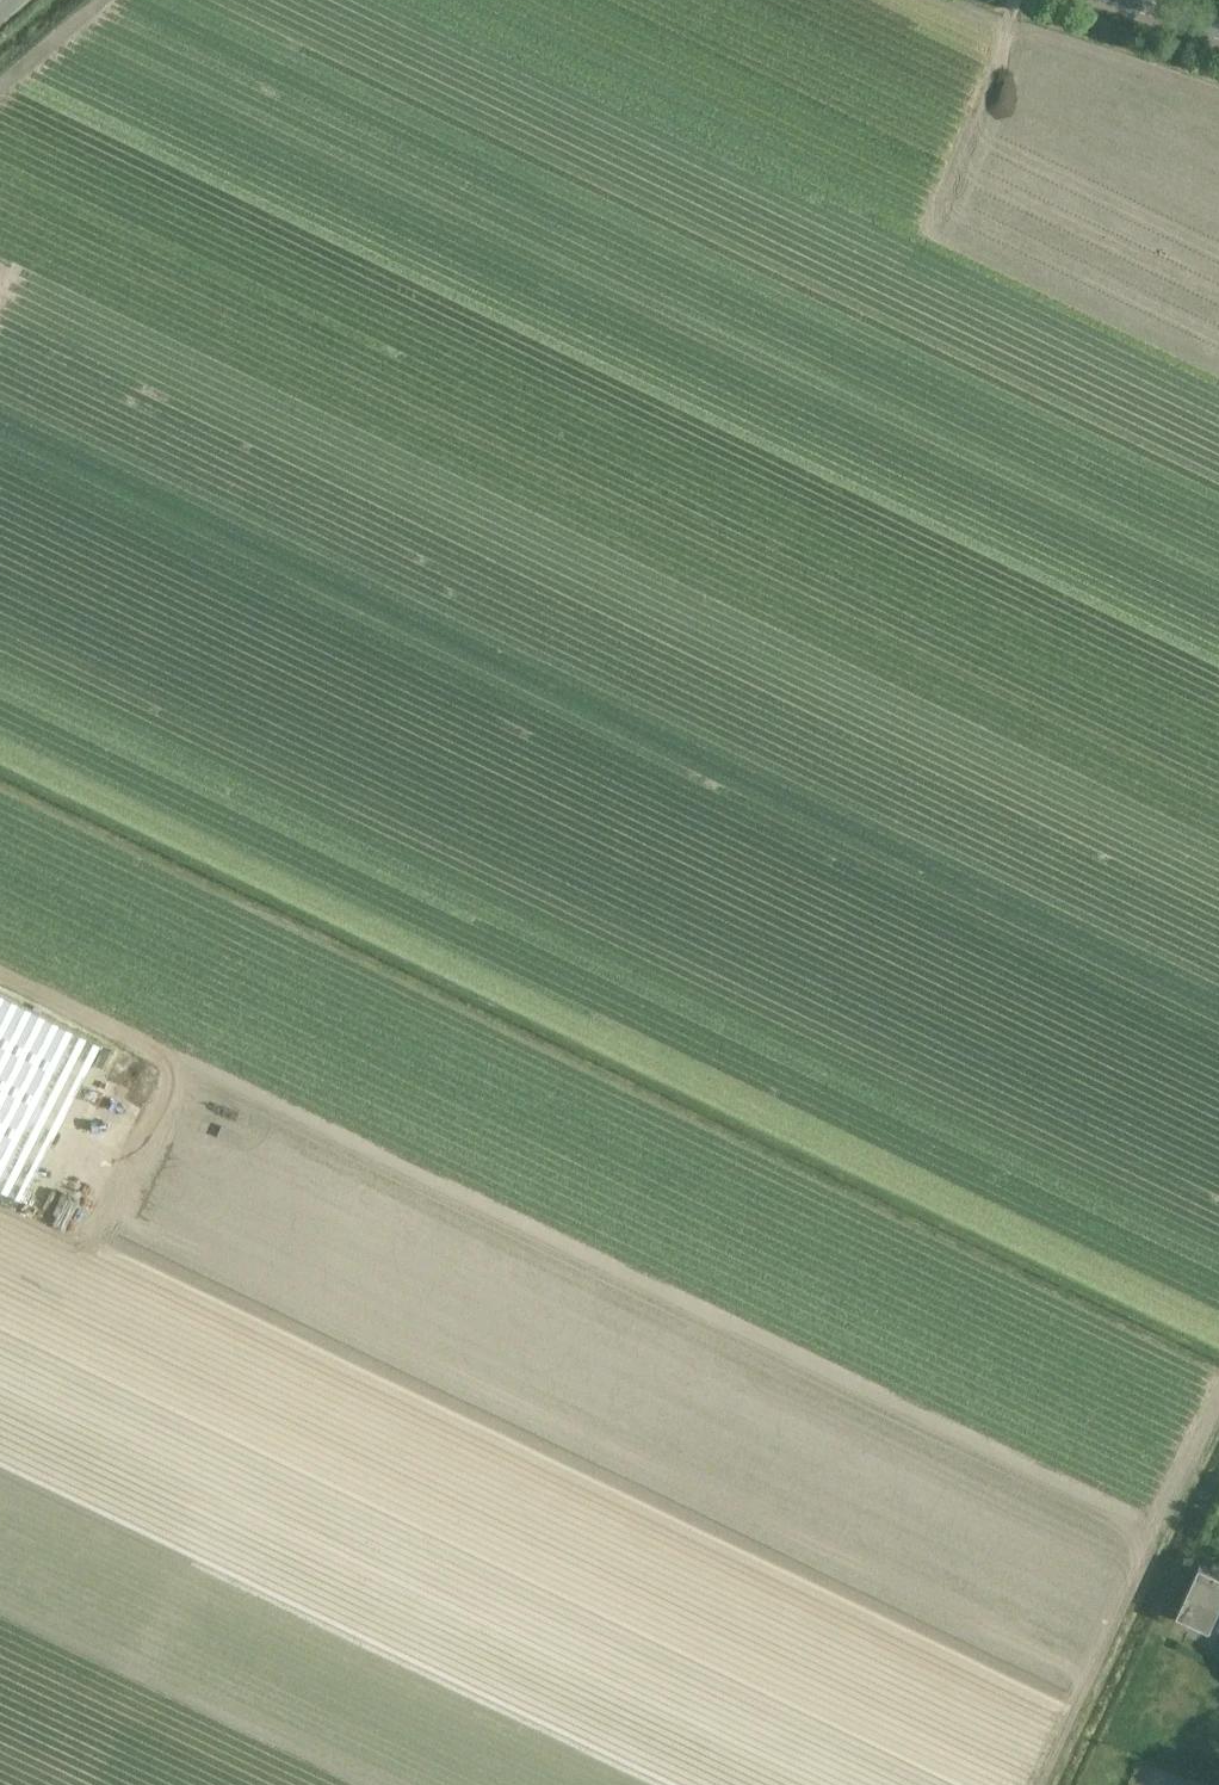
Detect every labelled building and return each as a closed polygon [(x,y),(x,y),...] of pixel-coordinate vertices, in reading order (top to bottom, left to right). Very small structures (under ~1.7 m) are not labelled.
[(73,1029),(0,992),(0,1175),(73,1029)] [(1198,1563),(1175,1612),(1208,1628),(1218,1604),(1218,1574),(1198,1563)]
